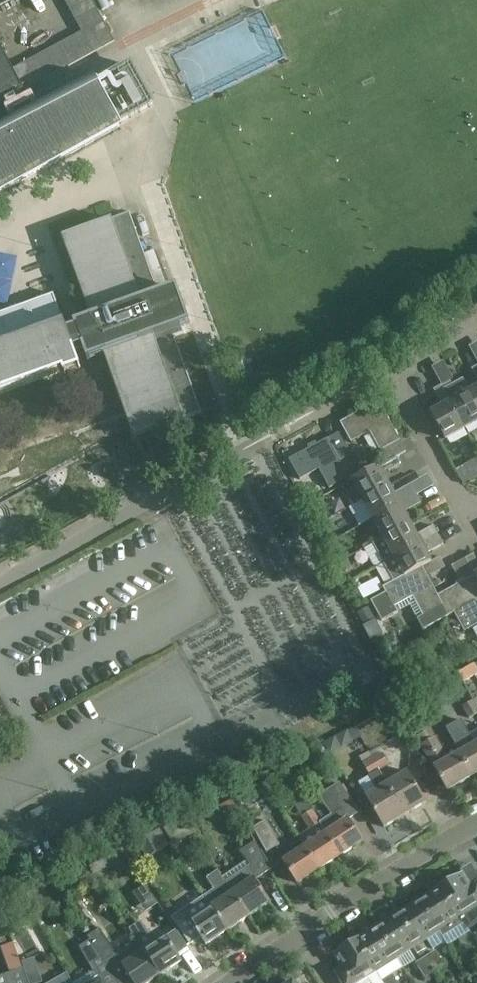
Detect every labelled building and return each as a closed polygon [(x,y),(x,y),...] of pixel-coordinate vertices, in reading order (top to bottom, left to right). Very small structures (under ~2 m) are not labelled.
[(82,33),(13,70),(0,46),(0,104),(24,91),(24,92),(114,42),(91,0),(64,0),(82,33)] [(120,127),(118,124),(153,104),(132,66),(97,85),(91,74),(0,121),(0,193),(120,127)] [(63,371),(65,375),(81,369),(80,365),(106,355),(135,437),(201,413),(174,338),(183,334),(182,327),(189,325),(176,288),(168,291),(167,286),(157,290),(129,213),(63,238),(92,318),(66,328),(54,294),(0,313),(0,394),(63,371)] [(450,403),(465,430),(476,424),(476,406),(469,392),(462,380),(451,386),(449,382),(441,386),(450,403)] [(252,406),(261,403),(254,385),(245,388),(252,406)] [(465,430),(450,403),(441,386),(434,390),(443,407),(431,414),(446,441),(465,430)] [(384,464),(396,458),(406,452),(400,441),(401,441),(379,402),(340,423),(351,443),(370,433),(380,452),(378,453),(384,464)] [(340,462),(351,456),(339,433),(289,461),(300,480),(319,470),(329,489),(349,478),(340,462)] [(396,458),(384,464),(352,481),(342,487),(353,506),(363,501),(391,486),(384,474),(400,465),(396,458)] [(373,520),(417,496),(413,488),(397,497),(391,486),(363,501),(373,520)] [(417,496),(373,520),(384,539),(412,524),(405,513),(421,504),(417,496)] [(316,528),(320,535),(331,529),(327,522),(316,528)] [(384,564),(438,535),(434,526),(418,535),(412,524),(384,539),(374,545),(384,564)] [(438,535),(384,564),(394,582),(404,576),(405,578),(424,568),(423,568),(433,562),(428,554),(444,545),(438,535)] [(474,555),(466,559),(475,576),(473,577),(474,579),(476,578),(476,581),(476,561),(474,555)] [(339,563),(344,573),(353,569),(348,558),(339,563)] [(439,596),(424,568),(405,578),(404,576),(394,582),(383,588),(386,593),(371,601),(382,622),(410,606),(423,630),(448,617),(442,606),(438,599),(440,598),(439,596)] [(439,596),(440,598),(438,599),(442,606),(448,617),(454,613),(465,632),(476,626),(476,581),(476,578),(474,579),(473,577),(439,596)] [(367,584),(350,593),(356,604),(373,595),(367,584)] [(363,625),(375,619),(369,608),(358,614),(363,625)] [(421,667),(428,681),(445,672),(438,658),(421,667)] [(476,667),(474,664),(458,672),(464,683),(476,676),(476,666),(476,667)] [(473,701),(462,707),(469,719),(476,715),(476,707),(473,701)] [(476,745),(462,720),(447,728),(461,753),(463,752),(475,775),(476,774),(476,745)] [(323,744),(330,755),(353,742),(361,738),(354,727),(347,731),(323,744)] [(475,775),(463,752),(461,753),(448,761),(435,738),(422,745),(447,790),(475,775)] [(372,759),(379,772),(388,766),(381,753),(372,759)] [(370,777),(379,772),(372,759),(363,764),(370,777)] [(387,785),(405,816),(426,803),(408,772),(387,785)] [(319,823),(341,856),(362,842),(348,821),(359,813),(340,785),(329,792),(331,795),(322,801),(331,815),(319,823)] [(405,816),(387,785),(366,798),(384,828),(405,816)] [(223,805),(229,816),(237,811),(232,800),(223,805)] [(341,856),(319,823),(304,800),(295,806),(310,829),(298,837),(305,848),(320,870),(341,856)] [(394,846),(436,820),(428,807),(386,833),(394,846)] [(166,831),(175,846),(195,834),(187,819),(166,831)] [(280,845),(265,821),(253,829),(267,853),(280,845)] [(138,845),(148,860),(169,847),(159,831),(138,845)] [(222,877),(249,917),(270,902),(255,880),(271,870),(255,842),(241,852),(247,861),(222,877)] [(136,845),(128,848),(135,860),(142,855),(136,845)] [(91,878),(121,864),(113,848),(84,862),(91,878)] [(320,870),(305,848),(283,862),(298,884),(320,870)] [(70,884),(83,878),(78,865),(64,872),(70,884)] [(249,917),(222,877),(218,872),(207,880),(214,890),(204,897),(227,931),(249,917)] [(470,889),(461,875),(453,880),(451,879),(446,880),(443,884),(443,887),(440,888),(466,928),(468,927),(476,921),(476,885),(470,889)] [(433,893),(419,902),(445,942),(448,947),(460,940),(469,934),(466,928),(440,888),(432,893),(433,893)] [(227,931),(204,897),(203,895),(195,900),(196,902),(182,911),(185,916),(175,923),(190,946),(201,938),(206,946),(227,931)] [(432,949),(445,942),(419,902),(398,915),(422,952),(426,950),(422,943),(426,940),(432,949)] [(398,915),(377,928),(403,968),(415,961),(408,951),(413,948),(418,955),(422,952),(398,915)] [(137,941),(160,976),(182,961),(178,955),(189,948),(177,931),(155,945),(140,923),(130,930),(137,941)] [(393,979),(391,976),(403,968),(377,928),(363,937),(356,942),(381,982),(382,982),(395,982),(393,979)] [(137,941),(127,948),(116,955),(100,929),(88,937),(90,940),(118,982),(133,982),(134,982),(149,982),(160,976),(137,941)] [(90,940),(79,948),(99,982),(97,982),(118,982),(90,940)] [(355,942),(353,941),(348,942),(344,946),(345,949),(335,955),(344,969),(336,974),(342,982),(382,982),(381,982),(356,942),(355,942)] [(430,956),(426,959),(434,972),(443,966),(435,953),(430,956)] [(425,977),(434,972),(426,959),(421,961),(417,964),(425,977)] [(27,982),(39,982),(31,966),(22,969),(27,982)] [(22,970),(4,977),(7,982),(26,982),(22,970)]
